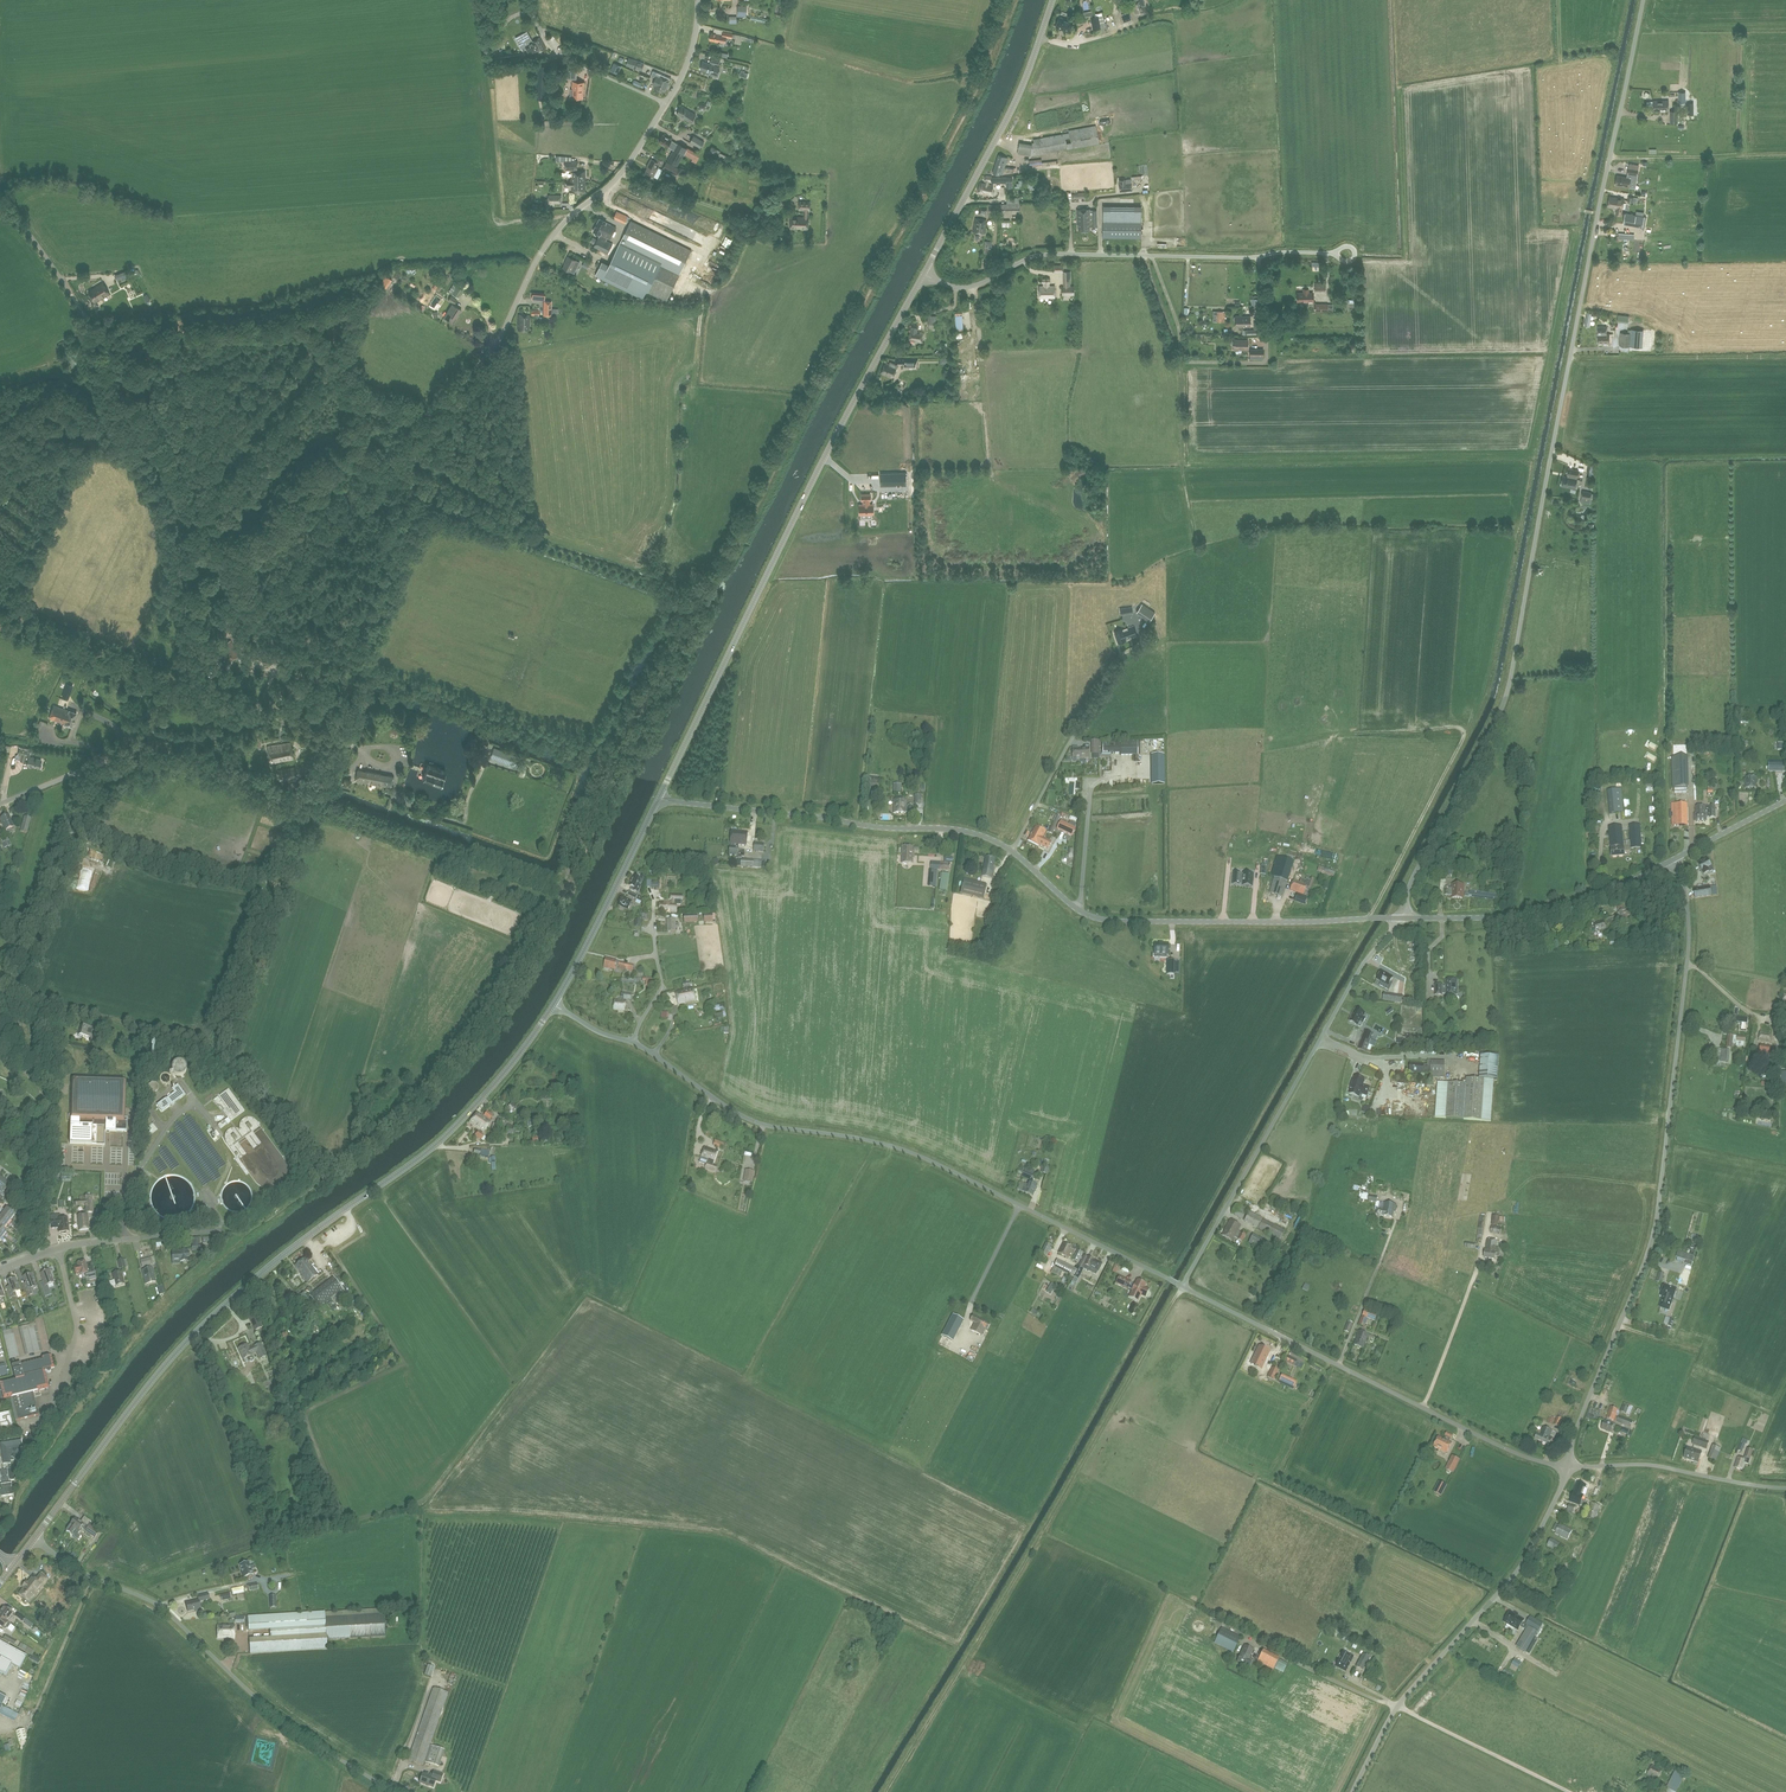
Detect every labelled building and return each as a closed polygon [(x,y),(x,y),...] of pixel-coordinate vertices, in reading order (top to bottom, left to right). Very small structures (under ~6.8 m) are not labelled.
[(1135,15),(1145,11),(1143,6),(1144,6),(1145,5),(1143,0),(1132,0),(1133,3),(1131,4),(1135,15)] [(1121,12),(1127,10),(1125,3),(1119,5),(1121,12)] [(746,17),(746,6),(738,6),(737,16),(746,17)] [(1124,22),(1131,19),(1128,13),(1121,15),(1124,22)] [(1056,27),(1069,32),(1073,22),(1059,17),(1056,27)] [(1091,18),(1093,29),(1100,28),(1098,17),(1091,18)] [(711,32),(709,40),(725,43),(726,37),(732,38),(733,32),(723,31),(722,36),(719,35),(720,34),(711,32)] [(735,38),(734,43),(740,44),(741,40),(744,41),(745,36),(736,34),(734,33),(733,37),(735,38)] [(539,38),(532,42),(525,46),(531,56),(537,52),(538,53),(545,48),(539,38)] [(721,57),(712,54),(710,62),(719,65),(721,57)] [(505,64),(520,62),(519,55),(504,57),(505,64)] [(630,66),(641,71),(644,63),(632,59),(629,58),(627,64),(630,66)] [(700,69),(709,72),(709,74),(713,76),(714,74),(716,75),(719,67),(712,64),(703,61),(700,69)] [(620,67),(613,64),(610,71),(617,74),(620,67)] [(656,75),(657,74),(656,73),(657,72),(653,71),(651,73),(655,75),(653,80),(656,81),(654,87),(659,90),(664,78),(656,75)] [(659,75),(657,74),(656,75),(664,78),(659,90),(664,92),(666,88),(668,89),(669,85),(668,84),(671,78),(665,75),(664,77),(659,75)] [(583,98),(585,82),(573,81),(572,91),(570,91),(570,99),(577,99),(577,98),(583,98)] [(1653,101),(1653,112),(1669,112),(1669,101),(1653,101)] [(676,113),(687,120),(691,122),(696,115),(692,112),(681,105),(676,113)] [(1024,155),(1098,142),(1095,126),(1038,136),(1039,140),(1022,143),(1024,155)] [(659,141),(667,146),(669,145),(671,146),(670,148),(673,149),(667,160),(677,166),(684,154),(692,158),(691,160),(695,163),(700,155),(677,142),(676,143),(671,140),(672,139),(663,134),(662,137),(660,137),(659,140),(660,141),(659,141)] [(690,142),(700,148),(704,141),(693,135),(690,142)] [(727,156),(720,152),(721,151),(711,146),(708,152),(713,155),(714,154),(725,160),(727,156)] [(999,174),(1003,175),(1007,158),(998,155),(993,173),(999,175),(999,174)] [(572,160),(572,157),(558,156),(558,161),(564,161),(564,170),(577,171),(577,160),(572,160)] [(653,176),(660,163),(662,164),(664,161),(657,158),(656,161),(651,158),(648,165),(649,165),(646,169),(645,172),(653,176)] [(679,168),(666,161),(662,168),(675,175),(679,168)] [(572,181),(585,181),(585,171),(572,171),(572,181)] [(1629,188),(1631,178),(1617,176),(1616,186),(1629,188)] [(585,181),(572,181),(572,190),(585,190),(585,181)] [(1132,190),(1131,182),(1119,183),(1120,191),(1132,190)] [(992,186),(980,183),(978,194),(984,195),(984,194),(991,196),(992,186)] [(561,195),(548,194),(548,198),(545,198),(545,207),(546,207),(546,208),(551,209),(551,206),(554,206),(554,204),(560,204),(561,195)] [(1610,197),(1608,207),(1622,210),(1624,199),(1610,197)] [(791,217),(790,229),(808,230),(808,218),(808,211),(810,211),(810,202),(799,202),(799,210),(804,210),(804,218),(791,217)] [(533,203),(532,211),(540,212),(540,204),(533,203)] [(980,206),(978,214),(985,216),(987,208),(980,206)] [(1141,239),(1141,206),(1103,206),(1102,238),(1141,239)] [(1089,231),(1089,228),(1097,227),(1097,217),(1090,217),(1090,210),(1077,210),(1077,225),(1078,224),(1078,231),(1089,231)] [(613,218),(624,223),(628,216),(616,211),(613,218)] [(1644,216),(1625,213),(1624,221),(1635,223),(1643,224),(1644,216)] [(593,231),(600,235),(594,247),(608,254),(613,244),(606,240),(607,238),(610,239),(616,227),(606,222),(600,219),(593,231)] [(986,220),(975,219),(973,232),(984,234),(986,220)] [(631,221),(609,265),(602,262),(595,275),(642,298),(646,291),(666,301),(691,251),(670,241),(648,230),(631,221)] [(567,261),(563,268),(571,271),(577,260),(568,256),(566,260),(567,261)] [(1054,298),(1054,286),(1049,286),(1049,283),(1050,283),(1050,279),(1042,279),(1042,283),(1043,283),(1043,287),(1040,287),(1040,298),(1054,298)] [(1070,286),(1070,282),(1063,282),(1063,286),(1062,287),(1062,296),(1074,296),(1074,286),(1070,286)] [(102,283),(88,292),(95,302),(109,294),(102,283)] [(1325,283),(1315,283),(1315,291),(1325,291),(1325,283)] [(459,299),(465,289),(458,284),(452,294),(459,299)] [(1297,302),(1313,302),(1313,294),(1308,294),(1308,289),(1303,290),(1303,294),(1297,294),(1297,302)] [(457,299),(451,295),(448,300),(454,304),(457,299)] [(544,300),(543,315),(551,316),(552,301),(544,300)] [(1328,312),(1328,304),(1315,304),(1315,312),(1328,312)] [(452,305),(444,317),(452,322),(456,314),(458,315),(461,310),(452,305)] [(1223,321),(1223,309),(1212,309),(1211,321),(1223,321)] [(519,314),(518,330),(529,330),(529,315),(519,314)] [(1241,316),(1241,320),(1242,320),(1242,323),(1241,323),(1241,330),(1242,330),(1242,327),(1250,327),(1250,316),(1241,316)] [(921,343),(922,333),(917,332),(917,329),(917,326),(912,325),(909,341),(921,343)] [(1637,339),(1637,334),(1645,335),(1645,332),(1649,332),(1649,327),(1646,326),(1637,325),(1637,329),(1625,328),(1625,333),(1620,333),(1619,346),(1636,348),(1636,347),(1638,347),(1639,339),(1637,339)] [(1609,334),(1607,334),(1598,334),(1598,344),(1610,344),(1609,334)] [(1233,349),(1248,350),(1248,340),(1234,340),(1233,349)] [(918,369),(918,358),(898,358),(898,360),(898,365),(901,366),(901,369),(918,369)] [(889,366),(884,364),(881,374),(892,378),(897,365),(898,365),(898,360),(896,360),(896,365),(890,363),(889,366)] [(1578,477),(1579,471),(1568,468),(1567,474),(1568,475),(1568,477),(1563,476),(1561,485),(1575,488),(1577,479),(1576,479),(1577,476),(1578,477)] [(881,474),(881,486),(905,485),(904,473),(881,474)] [(1591,492),(1582,490),(1581,497),(1593,499),(1594,494),(1591,493),(1591,492)] [(871,514),(873,514),(873,504),(869,504),(869,500),(870,500),(870,494),(862,494),(862,500),(863,500),(863,504),(859,504),(860,514),(861,514),(871,514)] [(1155,613),(1142,603),(1136,612),(1149,621),(1155,613)] [(1114,633),(1118,643),(1137,637),(1133,626),(1114,633)] [(226,661),(238,656),(230,640),(218,647),(226,661)] [(254,657),(257,648),(248,644),(244,653),(254,657)] [(286,657),(260,647),(257,656),(283,665),(286,657)] [(62,698),(67,700),(72,686),(67,684),(62,698)] [(64,723),(68,711),(54,706),(49,718),(64,723)] [(68,711),(64,723),(64,724),(72,726),(76,713),(69,711),(68,711)] [(1091,740),(1091,754),(1092,754),(1092,759),(1099,759),(1099,754),(1099,746),(1101,746),(1101,740),(1099,740),(1091,740)] [(1137,755),(1137,741),(1102,741),(1102,754),(1120,754),(1120,755),(1137,755)] [(270,763),(293,759),(290,743),(267,747),(270,763)] [(490,758),(523,770),(527,760),(494,747),(490,758)] [(1085,748),(1085,749),(1078,749),(1078,747),(1073,747),(1073,749),(1073,758),(1085,758),(1089,758),(1089,747),(1085,748)] [(26,765),(39,768),(41,760),(29,757),(30,751),(19,749),(18,753),(17,753),(17,755),(15,754),(14,759),(13,759),(12,760),(10,767),(12,769),(15,768),(15,765),(14,764),(15,763),(16,760),(20,761),(24,762),(24,761),(27,762),(26,765)] [(1164,760),(1151,761),(1151,784),(1164,784),(1164,760)] [(1783,773),(1783,761),(1769,761),(1769,772),(1783,773)] [(423,779),(441,785),(445,772),(428,766),(423,779)] [(280,781),(297,778),(295,767),(278,770),(280,781)] [(355,782),(391,788),(393,776),(357,770),(355,782)] [(868,787),(879,788),(880,777),(872,776),(872,775),(869,774),(869,776),(868,787)] [(1746,788),(1756,788),(1756,778),(1747,777),(1747,781),(1746,781),(1746,788)] [(350,787),(352,779),(343,778),(342,786),(350,787)] [(1713,819),(1713,807),(1715,807),(1715,795),(1713,795),(1713,789),(1713,787),(1708,787),(1708,789),(1707,789),(1707,807),(1696,807),(1697,822),(1705,822),(1705,819),(1713,819)] [(1607,789),(1609,814),(1623,812),(1621,788),(1607,789)] [(894,799),(894,813),(905,813),(906,812),(908,812),(908,813),(912,813),(913,806),(908,806),(908,807),(906,807),(906,800),(894,799)] [(1673,804),(1673,805),(1672,805),(1673,826),(1688,826),(1688,803),(1673,804)] [(9,814),(4,816),(9,828),(9,829),(10,828),(13,827),(14,827),(9,814)] [(9,828),(4,816),(0,818),(5,830),(7,830),(8,834),(12,832),(11,830),(10,828),(9,829),(9,828)] [(1052,834),(1060,817),(1056,816),(1048,832),(1052,834)] [(27,833),(31,818),(25,817),(21,831),(27,833)] [(1072,836),(1076,827),(1060,820),(1056,829),(1072,836)] [(1629,826),(1630,849),(1642,848),(1640,825),(1629,826)] [(1036,826),(1032,832),(1043,838),(1046,831),(1036,826)] [(1609,827),(1610,847),(1612,847),(1612,849),(1611,849),(1612,857),(1624,856),(1624,846),(1622,826),(1609,827)] [(748,832),(731,830),(730,845),(747,846),(748,832)] [(1050,842),(1043,838),(1032,832),(1031,834),(1028,840),(1039,846),(1039,845),(1047,849),(1050,842)] [(11,845),(9,840),(2,842),(4,848),(11,845)] [(754,842),(753,851),(764,852),(765,843),(754,842)] [(738,847),(730,846),(729,855),(737,856),(736,858),(741,859),(741,857),(744,857),(745,851),(738,850),(738,847)] [(902,847),(901,854),(913,855),(913,847),(902,847)] [(913,855),(901,854),(901,863),(913,863),(913,855)] [(761,856),(761,861),(754,860),(741,859),(741,867),(753,868),(761,868),(766,868),(766,856),(761,856)] [(1282,897),(1287,882),(1294,861),(1276,856),(1270,876),(1274,877),(1269,893),(1282,897)] [(937,862),(937,870),(952,871),(953,858),(945,857),(944,863),(937,862)] [(986,857),(982,876),(992,878),(994,868),(993,868),(995,859),(986,857)] [(972,860),(960,858),(959,863),(967,865),(967,866),(971,866),(972,860)] [(1708,860),(1699,864),(1702,871),(1703,870),(1704,874),(1709,872),(1707,868),(1711,866),(1708,860)] [(1448,868),(1439,867),(1439,868),(1433,868),(1433,870),(1438,871),(1438,873),(1441,873),(1440,876),(1454,877),(1455,869),(1451,869),(1451,864),(1448,864),(1448,868)] [(1317,871),(1333,877),(1335,872),(1319,866),(1317,871)] [(1235,873),(1232,872),(1232,886),(1235,887),(1237,886),(1237,885),(1242,886),(1241,887),(1246,889),(1252,888),(1254,875),(1248,874),(1242,873),(1235,873)] [(941,873),(939,889),(947,891),(949,874),(941,873)] [(638,893),(641,886),(641,885),(645,877),(642,876),(641,879),(634,876),(630,886),(632,887),(630,890),(638,893)] [(1290,890),(1303,895),(1306,887),(1311,889),(1314,879),(1311,878),(1310,880),(1306,879),(1306,880),(1301,878),(1300,882),(1294,880),(1290,890)] [(961,892),(984,898),(986,886),(963,881),(961,892)] [(1452,884),(1452,890),(1449,890),(1449,888),(1445,888),(1445,895),(1452,896),(1452,898),(1463,899),(1464,884),(1452,884)] [(1711,895),(1710,885),(1693,888),(1695,898),(1711,895)] [(1469,897),(1496,900),(1497,894),(1480,892),(1480,891),(1470,890),(1469,897)] [(642,897),(629,891),(627,895),(642,902),(642,897)] [(1294,901),(1305,905),(1308,898),(1297,894),(1294,901)] [(671,913),(677,913),(677,904),(681,905),(681,901),(683,901),(683,895),(670,895),(670,900),(670,902),(660,901),(659,912),(671,913)] [(628,910),(632,901),(622,896),(618,905),(628,910)] [(1626,910),(1618,912),(1623,927),(1632,924),(1630,915),(1628,911),(1627,912),(1626,910)] [(704,915),(705,923),(714,922),(713,914),(704,915)] [(675,922),(675,919),(667,919),(667,932),(676,931),(675,926),(678,926),(678,922),(675,922)] [(1594,924),(1596,932),(1597,931),(1598,935),(1598,936),(1598,938),(1599,939),(1603,937),(1603,934),(1602,934),(1600,934),(1599,931),(1606,929),(1604,921),(1594,924)] [(1572,941),(1575,936),(1570,933),(1567,938),(1572,941)] [(1168,944),(1155,943),(1155,954),(1168,955),(1168,944)] [(609,970),(609,968),(614,970),(616,964),(618,964),(618,966),(624,967),(624,969),(625,969),(624,971),(629,972),(629,970),(631,971),(633,965),(616,961),(606,958),(604,968),(609,970)] [(1175,961),(1167,960),(1163,960),(1162,965),(1164,965),(1164,967),(1167,967),(1167,969),(1174,969),(1175,961)] [(1388,986),(1392,987),(1394,984),(1391,982),(1393,977),(1382,971),(1377,979),(1388,986)] [(1435,985),(1435,995),(1442,995),(1442,994),(1446,994),(1446,995),(1457,995),(1457,980),(1446,980),(1446,989),(1442,989),(1442,985),(1435,985)] [(678,1005),(695,1001),(693,988),(690,989),(690,987),(691,987),(690,982),(682,984),(683,988),(684,988),(684,990),(676,992),(678,1005)] [(624,1001),(624,999),(631,1000),(632,994),(621,993),(621,1001),(614,1000),(614,1010),(625,1011),(626,1001),(624,1001)] [(1383,993),(1382,1000),(1401,1003),(1402,996),(1383,993)] [(1365,1013),(1356,1008),(1353,1013),(1353,1014),(1349,1021),(1358,1026),(1360,1021),(1363,1023),(1366,1018),(1365,1018),(1367,1015),(1365,1014),(1365,1013)] [(1733,1016),(1732,1022),(1742,1023),(1741,1030),(1746,1030),(1747,1018),(1733,1016)] [(1346,1034),(1346,1027),(1343,1027),(1343,1024),(1338,1023),(1337,1033),(1346,1034)] [(1366,1024),(1360,1040),(1372,1045),(1376,1035),(1373,1034),(1375,1028),(1366,1024)] [(94,1042),(95,1035),(91,1034),(93,1028),(80,1025),(78,1030),(79,1030),(78,1037),(78,1038),(81,1039),(82,1038),(83,1035),(90,1037),(89,1041),(94,1042)] [(1759,1034),(1758,1041),(1770,1043),(1771,1036),(1759,1034)] [(1744,1042),(1745,1042),(1745,1037),(1738,1036),(1738,1037),(1734,1036),(1728,1035),(1727,1048),(1732,1049),(1733,1043),(1737,1044),(1737,1046),(1743,1047),(1744,1042)] [(1769,1053),(1770,1046),(1760,1045),(1759,1052),(1769,1053)] [(1722,1050),(1717,1049),(1716,1062),(1720,1063),(1729,1064),(1730,1051),(1722,1050)] [(1466,1084),(1455,1083),(1437,1082),(1435,1118),(1453,1119),(1491,1122),(1494,1080),(1495,1080),(1496,1055),(1482,1054),(1480,1079),(1466,1078),(1466,1084)] [(1410,1072),(1423,1073),(1431,1073),(1430,1077),(1445,1078),(1445,1061),(1431,1061),(1431,1060),(1427,1060),(1427,1065),(1424,1065),(1410,1064),(1410,1072)] [(185,1073),(186,1072),(186,1071),(186,1070),(187,1068),(186,1067),(186,1066),(186,1065),(185,1064),(184,1063),(183,1062),(182,1061),(180,1061),(179,1061),(178,1061),(177,1061),(175,1062),(174,1063),(173,1064),(173,1065),(172,1066),(172,1067),(172,1068),(172,1070),(172,1071),(173,1072),(173,1073),(174,1074),(175,1075),(177,1075),(178,1076),(179,1076),(180,1076),(182,1075),(183,1075),(184,1074),(185,1073)] [(1759,1069),(1761,1079),(1767,1077),(1765,1068),(1759,1069)] [(72,1080),(70,1131),(105,1131),(110,1131),(112,1131),(114,1129),(114,1128),(113,1128),(113,1127),(122,1127),(122,1125),(127,1125),(126,1125),(126,1120),(127,1121),(127,1120),(122,1120),(122,1118),(124,1118),(125,1082),(118,1081),(118,1077),(83,1075),(83,1080),(72,1080)] [(1359,1097),(1360,1093),(1367,1096),(1370,1087),(1364,1086),(1364,1084),(1365,1080),(1355,1077),(1349,1094),(1359,1097)] [(154,1092),(155,1092),(156,1091),(157,1091),(157,1090),(158,1090),(158,1089),(158,1088),(158,1087),(159,1087),(158,1087),(158,1086),(158,1085),(158,1084),(157,1084),(156,1083),(155,1083),(154,1083),(153,1083),(152,1083),(151,1083),(151,1084),(150,1084),(150,1085),(150,1086),(149,1086),(149,1087),(149,1088),(150,1088),(150,1089),(150,1090),(151,1090),(151,1091),(152,1091),(152,1092),(153,1092),(154,1092)] [(162,1112),(185,1095),(177,1084),(174,1087),(172,1087),(173,1088),(172,1088),(175,1092),(157,1105),(162,1112)] [(220,1129),(244,1111),(228,1089),(213,1100),(227,1119),(218,1125),(220,1129)] [(493,1116),(487,1111),(484,1115),(490,1120),(493,1116)] [(482,1133),(491,1122),(478,1112),(469,1123),(479,1131),(478,1132),(478,1131),(475,1136),(480,1140),(484,1136),(481,1134),(482,1133)] [(506,1127),(507,1123),(504,1122),(497,1120),(496,1124),(493,1123),(491,1129),(494,1130),(494,1131),(506,1133),(506,1134),(514,1135),(516,1126),(507,1125),(507,1127),(506,1127)] [(705,1147),(701,1158),(699,1162),(706,1164),(705,1168),(716,1172),(718,1166),(713,1164),(714,1162),(717,1151),(705,1147)] [(473,1153),(488,1157),(490,1151),(481,1149),(481,1150),(474,1148),(473,1153)] [(1044,1165),(1041,1173),(1047,1175),(1050,1167),(1044,1165)] [(1022,1177),(1031,1180),(1035,1171),(1026,1167),(1022,1177)] [(753,1182),(755,1171),(745,1170),(743,1181),(753,1182)] [(5,1179),(0,1184),(0,1189),(1,1190),(0,1191),(0,1194),(1,1195),(3,1193),(5,1195),(11,1188),(8,1186),(9,1184),(6,1182),(7,1180),(5,1179)] [(1033,1196),(1038,1185),(1029,1181),(1027,1185),(1025,1184),(1022,1191),(1025,1192),(1024,1193),(1033,1196)] [(93,1212),(92,1196),(85,1197),(85,1196),(74,1196),(75,1206),(86,1206),(86,1212),(93,1212)] [(1237,1203),(1231,1213),(1242,1219),(1248,1209),(1237,1203)] [(1384,1203),(1383,1210),(1378,1209),(1377,1214),(1393,1217),(1394,1213),(1395,1213),(1396,1205),(1384,1203)] [(0,1209),(0,1211),(11,1219),(15,1214),(7,1208),(5,1210),(1,1207),(0,1209)] [(0,1211),(0,1215),(1,1215),(0,1216),(0,1219),(7,1224),(11,1219),(0,1211)] [(1285,1231),(1262,1219),(1248,1212),(1244,1221),(1258,1228),(1281,1240),(1285,1231)] [(89,1229),(87,1214),(78,1215),(79,1230),(89,1229)] [(58,1227),(59,1232),(61,1232),(61,1233),(62,1234),(66,1233),(66,1232),(66,1231),(69,1231),(67,1217),(57,1218),(56,1215),(51,1215),(51,1220),(51,1228),(58,1227)] [(1482,1240),(1486,1217),(1479,1217),(1476,1239),(1482,1240)] [(1242,1242),(1246,1235),(1241,1233),(1238,1231),(1241,1226),(1230,1220),(1221,1235),(1232,1241),(1234,1237),(1242,1242)] [(1490,1233),(1500,1234),(1501,1228),(1491,1226),(1490,1233)] [(1274,1246),(1253,1234),(1248,1242),(1269,1254),(1274,1246)] [(1484,1258),(1495,1260),(1495,1256),(1503,1257),(1504,1249),(1496,1248),(1497,1241),(1487,1239),(1485,1251),(1484,1258)] [(1046,1243),(1041,1253),(1046,1255),(1051,1246),(1046,1243)] [(1058,1253),(1068,1258),(1070,1252),(1074,1254),(1076,1249),(1064,1243),(1058,1253)] [(1686,1253),(1693,1255),(1694,1251),(1696,1252),(1696,1249),(1688,1247),(1686,1253)] [(173,1261),(179,1261),(189,1261),(188,1250),(179,1250),(179,1251),(172,1251),(173,1261)] [(1077,1250),(1072,1260),(1078,1263),(1083,1253),(1077,1250)] [(1678,1252),(1677,1257),(1678,1257),(1683,1259),(1687,1260),(1686,1264),(1691,1265),(1694,1257),(1678,1252)] [(1087,1258),(1084,1256),(1079,1267),(1074,1277),(1079,1279),(1084,1269),(1096,1275),(1098,1271),(1099,1272),(1102,1264),(1088,1257),(1087,1258)] [(140,1260),(142,1267),(152,1264),(151,1258),(140,1260)] [(300,1273),(307,1282),(318,1274),(310,1264),(305,1258),(295,1265),(301,1273),(300,1273)] [(118,1261),(120,1269),(125,1267),(125,1266),(128,1265),(126,1260),(124,1261),(123,1259),(118,1261)] [(1077,1270),(1057,1260),(1053,1267),(1062,1271),(1065,1273),(1069,1275),(1068,1277),(1071,1278),(1072,1276),(1073,1277),(1077,1270)] [(96,1278),(93,1268),(87,1269),(85,1261),(78,1263),(78,1266),(74,1267),(76,1274),(80,1273),(80,1274),(85,1273),(86,1277),(89,1277),(90,1280),(96,1278)] [(1664,1280),(1676,1284),(1680,1271),(1667,1267),(1664,1280)] [(51,1294),(49,1287),(54,1285),(52,1283),(54,1282),(49,1270),(53,1269),(52,1268),(45,1271),(44,1271),(44,1272),(41,1273),(44,1281),(40,1282),(45,1297),(51,1294)] [(152,1268),(143,1270),(144,1274),(145,1274),(148,1283),(154,1282),(152,1273),(154,1273),(152,1268)] [(1689,1271),(1682,1269),(1679,1278),(1686,1281),(1689,1271)] [(125,1285),(121,1271),(112,1273),(116,1287),(118,1288),(121,1287),(125,1285)] [(23,1287),(25,1292),(27,1296),(32,1294),(30,1288),(36,1286),(32,1274),(23,1277),(26,1285),(23,1287)] [(1115,1283),(1127,1289),(1131,1281),(1119,1275),(1115,1283)] [(20,1291),(15,1278),(7,1281),(10,1288),(7,1289),(7,1288),(6,1288),(10,1298),(16,1296),(15,1292),(20,1290),(20,1291)] [(310,1296),(318,1307),(342,1289),(333,1278),(310,1296)] [(1145,1296),(1148,1290),(1144,1288),(1145,1284),(1137,1280),(1131,1294),(1139,1298),(1141,1294),(1145,1296)] [(1663,1296),(1659,1307),(1669,1310),(1672,1299),(1673,1299),(1676,1289),(1664,1285),(1660,1295),(1663,1296)] [(162,1287),(157,1288),(159,1297),(165,1294),(162,1287)] [(1362,1316),(1374,1321),(1377,1314),(1364,1309),(1362,1316)] [(256,1314),(249,1318),(255,1330),(262,1327),(256,1314)] [(942,1335),(953,1341),(964,1320),(953,1314),(942,1335)] [(46,1348),(54,1346),(52,1334),(50,1334),(46,1315),(40,1316),(46,1348)] [(987,1330),(990,1325),(973,1316),(970,1321),(975,1323),(971,1330),(982,1336),(985,1329),(987,1330)] [(1361,1316),(1358,1324),(1364,1327),(1367,1319),(1361,1316)] [(1348,1321),(1344,1331),(1348,1333),(1352,1322),(1348,1321)] [(1353,1345),(1362,1349),(1365,1342),(1366,1342),(1369,1335),(1358,1331),(1356,1336),(1357,1337),(1353,1345)] [(974,1337),(971,1346),(986,1350),(988,1341),(974,1337)] [(1289,1342),(1282,1339),(1279,1346),(1286,1349),(1289,1342)] [(266,1356),(261,1343),(252,1347),(251,1350),(250,1350),(247,1345),(238,1349),(243,1359),(252,1355),(251,1354),(256,1352),(260,1359),(266,1356)] [(1266,1360),(1270,1351),(1259,1346),(1251,1363),(1256,1366),(1258,1363),(1262,1365),(1265,1359),(1266,1360)] [(1297,1360),(1287,1355),(1284,1362),(1294,1367),(1297,1360)] [(0,1384),(0,1387),(1,1390),(2,1390),(4,1398),(10,1397),(13,1396),(19,1419),(39,1415),(33,1391),(48,1388),(44,1372),(45,1372),(46,1371),(47,1371),(47,1372),(48,1373),(49,1373),(50,1373),(50,1372),(51,1372),(51,1371),(51,1370),(50,1368),(54,1367),(51,1356),(12,1365),(15,1379),(0,1383),(1,1384),(0,1384)] [(1272,1367),(1267,1377),(1274,1380),(1279,1370),(1272,1367)] [(1278,1382),(1293,1389),(1297,1381),(1281,1374),(1278,1382)] [(16,1420),(19,1419),(13,1396),(10,1397),(16,1420)] [(1633,1406),(1624,1402),(1620,1411),(1629,1415),(1633,1406)] [(1606,1421),(1610,1422),(1611,1420),(1615,1421),(1619,1410),(1611,1407),(1607,1418),(1606,1421)] [(0,1414),(0,1431),(14,1427),(10,1411),(0,1414)] [(1619,1416),(1617,1422),(1631,1427),(1633,1422),(1619,1416)] [(1535,1424),(1540,1426),(1542,1422),(1542,1423),(1544,1419),(1538,1417),(1535,1424)] [(1559,1427),(1562,1419),(1557,1417),(1554,1424),(1559,1427)] [(1612,1423),(1610,1422),(1606,1421),(1606,1422),(1605,1421),(1602,1429),(1611,1433),(1613,1428),(1614,1429),(1616,1425),(1613,1424),(1613,1425),(1612,1424),(1612,1423)] [(1553,1431),(1543,1427),(1541,1432),(1539,1431),(1538,1435),(1537,1435),(1535,1439),(1543,1443),(1542,1444),(1546,1445),(1546,1444),(1549,1446),(1551,1442),(1552,1442),(1554,1438),(1550,1437),(1553,1431)] [(1447,1432),(1445,1436),(1444,1439),(1438,1436),(1433,1446),(1447,1453),(1452,1443),(1446,1440),(1448,1437),(1451,1439),(1453,1435),(1447,1432)] [(1701,1437),(1708,1439),(1707,1441),(1711,1442),(1713,1436),(1709,1435),(1710,1435),(1703,1432),(1701,1437)] [(1692,1444),(1706,1449),(1709,1442),(1695,1436),(1692,1444)] [(3,1457),(4,1464),(2,1464),(2,1465),(11,1463),(11,1460),(15,1460),(16,1459),(22,1463),(26,1457),(20,1453),(21,1451),(20,1447),(23,1447),(22,1438),(21,1438),(21,1439),(0,1443),(2,1454),(4,1454),(5,1457),(3,1457)] [(1713,1445),(1707,1458),(1716,1461),(1721,1448),(1713,1445)] [(1698,1463),(1702,1453),(1688,1448),(1684,1458),(1698,1463)] [(1748,1448),(1745,1457),(1751,1460),(1754,1450),(1748,1448)] [(1452,1455),(1445,1469),(1453,1473),(1460,1459),(1452,1455)] [(1738,1458),(1735,1468),(1743,1470),(1746,1461),(1738,1458)] [(2,1469),(0,1470),(0,1486),(2,1496),(13,1494),(11,1480),(15,1480),(15,1479),(14,1479),(12,1468),(13,1468),(2,1469)] [(1439,1481),(1433,1492),(1441,1496),(1447,1485),(1439,1481)] [(1577,1482),(1574,1492),(1582,1495),(1586,1485),(1577,1481),(1577,1482)] [(1583,1496),(1573,1493),(1570,1502),(1580,1506),(1580,1505),(1584,1507),(1586,1501),(1582,1500),(1583,1496)] [(1595,1521),(1600,1505),(1591,1503),(1586,1518),(1595,1521)] [(1569,1504),(1567,1511),(1573,1513),(1576,1507),(1569,1504)] [(85,1530),(85,1531),(95,1538),(99,1532),(101,1530),(90,1522),(90,1521),(84,1516),(80,1522),(75,1518),(71,1524),(66,1530),(72,1534),(73,1534),(72,1536),(75,1538),(80,1531),(79,1530),(81,1527),(85,1530)] [(1552,1530),(1555,1532),(1555,1534),(1568,1540),(1572,1530),(1559,1524),(1559,1526),(1555,1524),(1552,1530)] [(1566,1546),(1550,1538),(1547,1545),(1556,1550),(1557,1548),(1566,1552),(1567,1549),(1565,1547),(1566,1546)] [(253,1574),(248,1561),(239,1564),(242,1573),(243,1578),(247,1576),(248,1580),(253,1578),(252,1575),(253,1574)] [(34,1595),(37,1591),(47,1579),(40,1573),(35,1579),(32,1577),(19,1593),(25,1598),(27,1595),(30,1598),(34,1594),(34,1595)] [(258,1589),(257,1583),(247,1585),(249,1591),(258,1589)] [(188,1597),(193,1596),(191,1592),(178,1596),(181,1604),(189,1601),(188,1597)] [(229,1592),(220,1594),(221,1601),(231,1599),(229,1592)] [(201,1610),(199,1601),(210,1599),(208,1593),(198,1596),(198,1599),(186,1602),(188,1611),(195,1609),(196,1611),(201,1610)] [(10,1625),(11,1624),(7,1621),(13,1614),(4,1606),(0,1611),(2,1613),(0,1615),(0,1616),(10,1625)] [(250,1653),(327,1648),(326,1640),(385,1636),(385,1633),(386,1633),(386,1628),(384,1628),(383,1609),(248,1617),(249,1630),(270,1629),(270,1637),(249,1638),(250,1653)] [(16,1616),(22,1621),(25,1618),(19,1612),(16,1616)] [(1525,1624),(1526,1624),(1523,1622),(1524,1620),(1510,1612),(1504,1622),(1518,1630),(1520,1626),(1525,1629),(1527,1626),(1525,1624)] [(0,1616),(0,1626),(3,1629),(3,1628),(5,1630),(6,1628),(7,1629),(10,1625),(0,1616)] [(1526,1653),(1538,1632),(1537,1632),(1542,1623),(1531,1616),(1525,1624),(1529,1626),(1516,1647),(1526,1653)] [(25,1618),(23,1621),(25,1622),(24,1623),(30,1628),(33,1624),(25,1618)] [(234,1625),(217,1625),(218,1638),(235,1638),(234,1625)] [(1241,1637),(1222,1627),(1214,1643),(1233,1652),(1241,1637)] [(1505,1637),(1511,1641),(1514,1636),(1508,1632),(1505,1637)] [(16,1641),(6,1635),(3,1639),(14,1645),(16,1641)] [(6,1675),(12,1664),(20,1669),(27,1656),(1,1642),(3,1638),(0,1637),(0,1672),(6,1675)] [(1527,1652),(1530,1654),(1538,1640),(1535,1638),(1527,1652)] [(28,1647),(21,1643),(18,1647),(25,1651),(28,1647)] [(1248,1659),(1253,1649),(1245,1646),(1238,1661),(1246,1665),(1248,1660),(1248,1659)] [(1257,1661),(1273,1669),(1274,1668),(1283,1672),(1287,1663),(1279,1659),(1279,1658),(1263,1650),(1260,1656),(1257,1661)] [(1343,1651),(1339,1659),(1335,1666),(1345,1671),(1349,1664),(1350,1662),(1353,1657),(1343,1651)] [(1236,1656),(1228,1652),(1225,1658),(1233,1662),(1236,1656)] [(1362,1653),(1355,1667),(1363,1670),(1370,1657),(1368,1657),(1369,1654),(1365,1652),(1364,1654),(1362,1653)] [(1521,1663),(1515,1658),(1511,1664),(1518,1668),(1521,1663)] [(431,1677),(435,1667),(427,1665),(424,1675),(431,1677)] [(1503,1668),(1501,1672),(1510,1677),(1512,1672),(1503,1668)] [(451,1673),(448,1683),(453,1685),(456,1674),(451,1673)] [(433,1687),(408,1760),(423,1765),(448,1692),(433,1687)] [(14,1721),(18,1713),(2,1704),(0,1703),(0,1714),(14,1721)] [(27,1738),(25,1728),(16,1730),(18,1741),(27,1738)] [(10,1746),(9,1743),(3,1745),(6,1752),(12,1750),(10,1746)] [(438,1767),(444,1750),(431,1745),(425,1762),(438,1767)] [(1652,1766),(1648,1775),(1657,1780),(1662,1771),(1652,1766)] [(443,1774),(434,1771),(432,1777),(422,1774),(419,1783),(433,1787),(436,1781),(440,1782),(443,1774)] [(1684,1776),(1674,1771),(1664,1791),(1676,1791),(1684,1776)]
